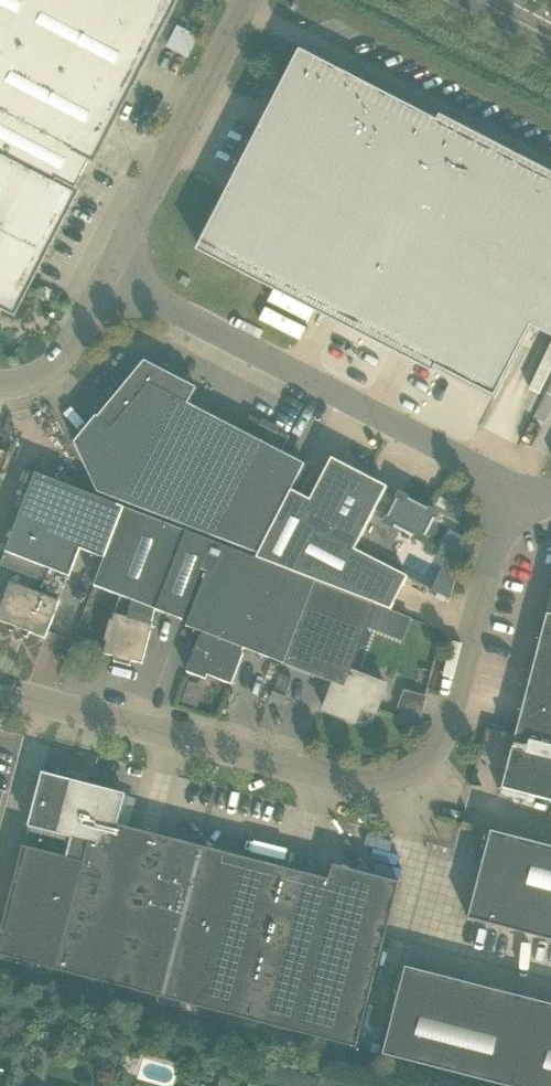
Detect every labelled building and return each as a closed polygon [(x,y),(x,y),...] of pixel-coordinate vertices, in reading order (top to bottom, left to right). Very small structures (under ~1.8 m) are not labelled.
[(92,159),(164,20),(159,18),(168,0),(0,0),(0,112),(92,159)] [(180,25),(169,45),(188,56),(199,36),(180,25)] [(533,323),(550,332),(550,181),(397,101),(394,107),(301,59),(284,92),(279,90),(198,246),(494,398),(533,323)] [(11,305),(25,277),(28,272),(32,275),(92,159),(0,112),(0,300),(11,305)] [(107,497),(170,375),(144,361),(98,418),(96,416),(74,443),(97,493),(107,497)] [(163,518),(215,418),(188,404),(196,388),(170,375),(107,497),(163,518)] [(163,518),(212,537),(270,426),(250,416),(242,432),(215,418),(163,518)] [(289,437),(270,426),(212,537),(258,555),(291,491),(305,465),(281,452),(289,437)] [(256,559),(315,581),(376,605),(391,610),(408,577),(392,569),(355,550),(373,515),(387,487),(331,458),(310,500),(291,491),(258,555),(256,559)] [(6,549),(50,566),(70,574),(78,553),(103,563),(124,508),(35,474),(6,549)] [(355,550),(392,569),(395,563),(395,559),(394,554),(391,551),(389,550),(399,530),(422,542),(427,533),(429,534),(431,535),(434,534),(436,532),(437,530),(437,527),(436,524),(435,523),(433,521),(437,514),(399,495),(385,521),(373,515),(355,550)] [(103,563),(94,586),(132,601),(155,610),(158,611),(182,620),(201,570),(212,542),(124,508),(112,539),(103,563)] [(450,529),(440,548),(461,559),(467,537),(450,529)] [(283,665),(315,582),(315,581),(256,559),(212,542),(201,570),(207,572),(186,626),(201,632),(243,648),(261,655),(283,665)] [(70,574),(50,566),(40,594),(10,582),(0,608),(0,621),(12,625),(10,630),(10,629),(9,631),(28,638),(28,636),(29,632),(45,638),(59,601),(58,601),(67,576),(69,577),(70,574)] [(451,600),(451,597),(454,585),(439,577),(432,590),(451,600)] [(315,582),(283,665),(327,681),(344,688),(351,672),(376,606),(315,582)] [(502,789),(550,802),(550,600),(502,789)] [(138,656),(144,658),(152,624),(155,610),(132,601),(128,618),(114,614),(110,633),(104,654),(115,657),(114,661),(113,661),(113,662),(130,666),(131,665),(130,665),(131,661),(136,662),(138,656)] [(376,606),(368,626),(404,640),(412,619),(391,610),(376,605),(376,606)] [(241,652),(243,648),(201,632),(186,672),(206,679),(207,675),(232,684),(244,653),(241,652)] [(372,719),(375,714),(386,686),(351,672),(344,688),(327,681),(322,692),(330,695),(324,711),(355,723),(361,724),(367,722),(372,719)] [(279,674),(273,691),(285,695),(291,679),(279,674)] [(400,721),(417,726),(420,714),(404,710),(400,721)] [(0,936),(0,956),(55,970),(162,998),(201,847),(117,825),(125,795),(70,781),(42,774),(29,827),(35,828),(30,848),(23,846),(0,936)] [(491,832),(468,919),(550,941),(550,847),(491,832)] [(201,847),(162,998),(206,1009),(356,1048),(394,904),(399,883),(333,866),(329,880),(201,847)] [(405,967),(383,1055),(505,1085),(550,1085),(550,1003),(405,967)] [(121,1056),(109,1052),(106,1058),(109,1065),(117,1068),(121,1056)]
